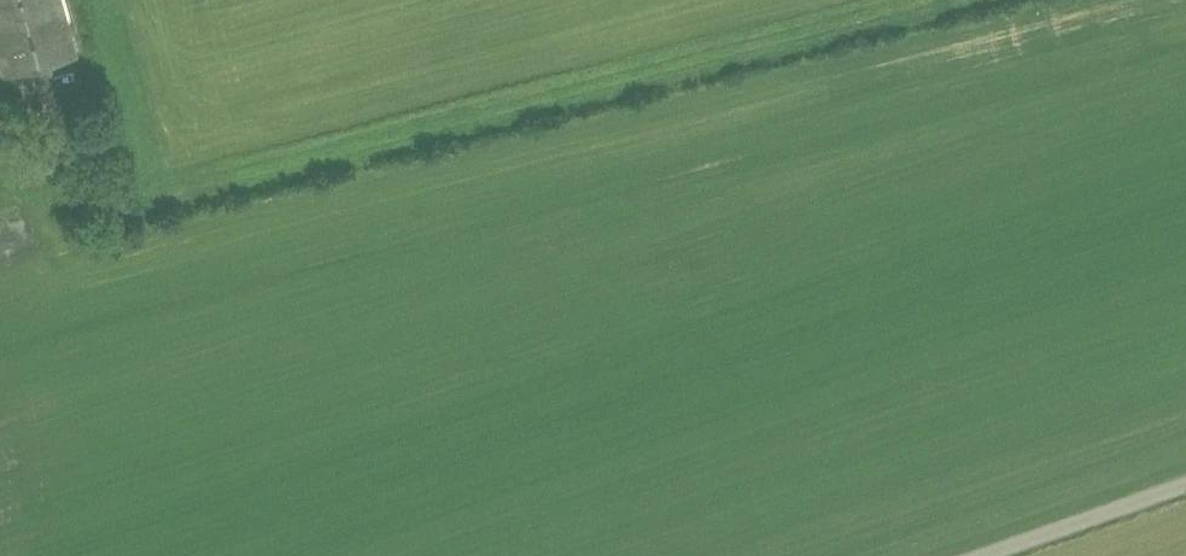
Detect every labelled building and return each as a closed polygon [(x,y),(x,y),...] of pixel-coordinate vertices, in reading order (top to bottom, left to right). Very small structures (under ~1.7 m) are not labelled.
[(63,0),(0,0),(0,73),(1,78),(78,57),(63,0)]
